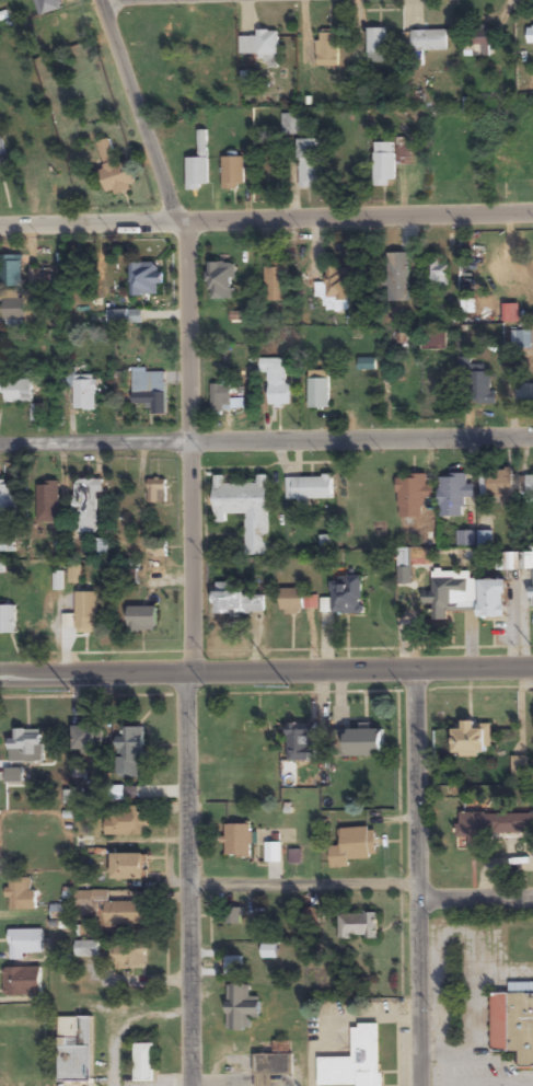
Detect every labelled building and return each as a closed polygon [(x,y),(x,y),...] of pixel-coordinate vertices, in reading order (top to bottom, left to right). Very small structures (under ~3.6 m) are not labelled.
[(63,8),(60,0),(34,0),(39,16),(63,8)] [(387,60),(387,28),(367,28),(367,60),(387,60)] [(279,30),(257,30),(257,37),(240,37),(240,55),(259,55),(259,66),(279,66),(279,30)] [(448,30),(412,30),(412,51),(436,51),(436,59),(448,59),(448,30)] [(464,44),(464,56),(491,56),(491,30),(472,30),(472,44),(464,44)] [(317,31),(317,67),(338,67),(338,31),(317,31)] [(282,136),(300,136),(300,114),(282,114),(282,136)] [(209,189),(208,130),(198,131),(198,157),(186,158),(187,189),(209,189)] [(118,165),(109,138),(97,142),(105,169),(100,171),(109,196),(137,187),(129,161),(118,165)] [(299,189),(321,189),(321,139),(299,139),(299,189)] [(374,142),(374,184),(395,184),(395,142),(374,142)] [(222,189),(244,189),(244,156),(222,156),(222,189)] [(388,301),(409,301),(409,253),(388,253),(388,301)] [(21,287),(21,255),(0,255),(0,287),(21,287)] [(428,290),(449,290),(449,261),(428,261),(428,290)] [(235,300),(235,262),(209,262),(209,300),(235,300)] [(131,263),(131,296),(159,296),(159,285),(163,285),(163,274),(159,274),(159,263),(131,263)] [(328,265),(328,298),(347,298),(347,265),(328,265)] [(266,301),(288,301),(288,267),(266,267),(266,301)] [(26,327),(26,298),(4,298),(4,327),(26,327)] [(422,349),(446,349),(446,331),(422,331),(422,349)] [(513,331),(513,350),(531,350),(531,331),(513,331)] [(288,359),(268,359),(268,407),(288,407),(288,359)] [(491,405),(491,366),(470,366),(470,405),(491,405)] [(329,408),(330,370),(309,370),(308,408),(329,408)] [(165,415),(165,373),(133,373),(133,405),(150,405),(150,415),(165,415)] [(96,411),(96,377),(73,377),(73,411),(96,411)] [(4,380),(4,403),(32,403),(32,380),(4,380)] [(516,402),(532,402),(532,384),(516,384),(516,402)] [(210,385),(210,414),(222,414),(222,403),(231,403),(231,385),(210,385)] [(513,471),(481,472),(482,499),(492,499),(493,507),(513,507),(513,471)] [(268,475),(258,475),(258,484),(225,484),(225,476),(214,476),(215,522),(226,522),(226,515),(245,514),(245,556),(269,555),(268,475)] [(434,485),(426,485),(426,475),(397,475),(397,517),(423,517),(423,498),(434,498),(434,485)] [(465,517),(465,497),(470,497),(470,475),(440,475),(440,517),(465,517)] [(333,477),(286,477),(286,500),(333,500),(333,477)] [(103,492),(103,479),(73,479),(73,533),(97,533),(97,492),(103,492)] [(166,479),(148,479),(148,503),(166,503),(166,479)] [(15,481),(0,481),(0,520),(16,519),(15,481)] [(59,522),(59,481),(38,481),(37,522),(59,522)] [(457,531),(457,546),(474,546),(474,531),(457,531)] [(479,532),(479,547),(493,546),(492,532),(479,532)] [(15,553),(15,536),(0,536),(0,553),(15,553)] [(94,539),(94,557),(108,556),(108,539),(94,539)] [(430,549),(397,549),(397,585),(413,585),(413,567),(430,567),(430,549)] [(502,568),(519,568),(519,552),(502,552),(502,568)] [(475,572),(433,571),(432,594),(425,594),(425,603),(433,604),(433,620),(447,620),(447,607),(474,607),(475,572)] [(363,614),(363,577),(331,578),(331,614),(363,614)] [(479,617),(505,617),(505,580),(479,580),(479,617)] [(214,614),(264,614),(264,593),(237,593),(237,583),(215,583),(214,614)] [(312,612),(312,598),(302,598),(302,589),(280,589),(280,612),(312,612)] [(100,633),(100,592),(76,592),(76,634),(100,633)] [(0,606),(0,634),(16,634),(16,606),(0,606)] [(157,607),(128,607),(128,632),(157,632),(157,607)] [(288,761),(316,761),(316,724),(288,724),(288,761)] [(73,726),(73,749),(103,749),(103,726),(73,726)] [(144,727),(123,727),(123,737),(117,737),(117,774),(132,775),(132,762),(144,762),(144,727)] [(454,756),(491,756),(491,728),(454,728),(454,756)] [(42,730),(14,730),(14,739),(10,739),(10,763),(42,763),(42,730)] [(383,730),(346,730),(346,756),(383,756),(383,730)] [(106,808),(106,836),(142,836),(142,808),(106,808)] [(489,814),(489,837),(532,836),(532,813),(489,814)] [(225,858),(251,858),(251,825),(225,825),(225,858)] [(371,828),(340,828),(341,849),(330,849),(330,864),(372,863),(371,828)] [(281,843),(265,843),(265,863),(281,863),(281,843)] [(148,879),(148,854),(112,854),(112,879),(148,879)] [(35,878),(8,878),(8,910),(34,910),(35,878)] [(105,926),(146,926),(146,894),(136,894),(136,902),(108,902),(108,891),(76,891),(76,913),(105,913),(105,926)] [(245,909),(227,909),(227,925),(245,925),(245,909)] [(339,914),(339,939),(378,939),(378,914),(339,914)] [(9,930),(9,960),(25,960),(25,955),(43,955),(43,930),(9,930)] [(76,957),(99,957),(99,941),(76,941),(76,957)] [(114,946),(114,970),(146,970),(146,946),(114,946)] [(228,974),(241,974),(241,957),(228,957),(228,974)] [(4,968),(4,996),(41,996),(41,968),(4,968)] [(509,983),(509,994),(490,994),(490,1051),(519,1051),(519,1067),(532,1067),(532,983),(509,983)] [(250,985),(228,985),(227,1030),(248,1030),(248,1017),(260,1017),(260,997),(249,996),(250,985)] [(92,1082),(92,1018),(59,1018),(59,1082),(92,1082)] [(351,1025),(352,1057),(318,1058),(318,1085),(325,1085),(358,1085),(381,1085),(379,1025),(351,1025)] [(154,1044),(133,1044),(133,1082),(154,1082),(154,1044)] [(256,1075),(241,1076),(242,1085),(270,1085),(270,1074),(291,1073),(290,1053),(255,1054),(256,1075)]
